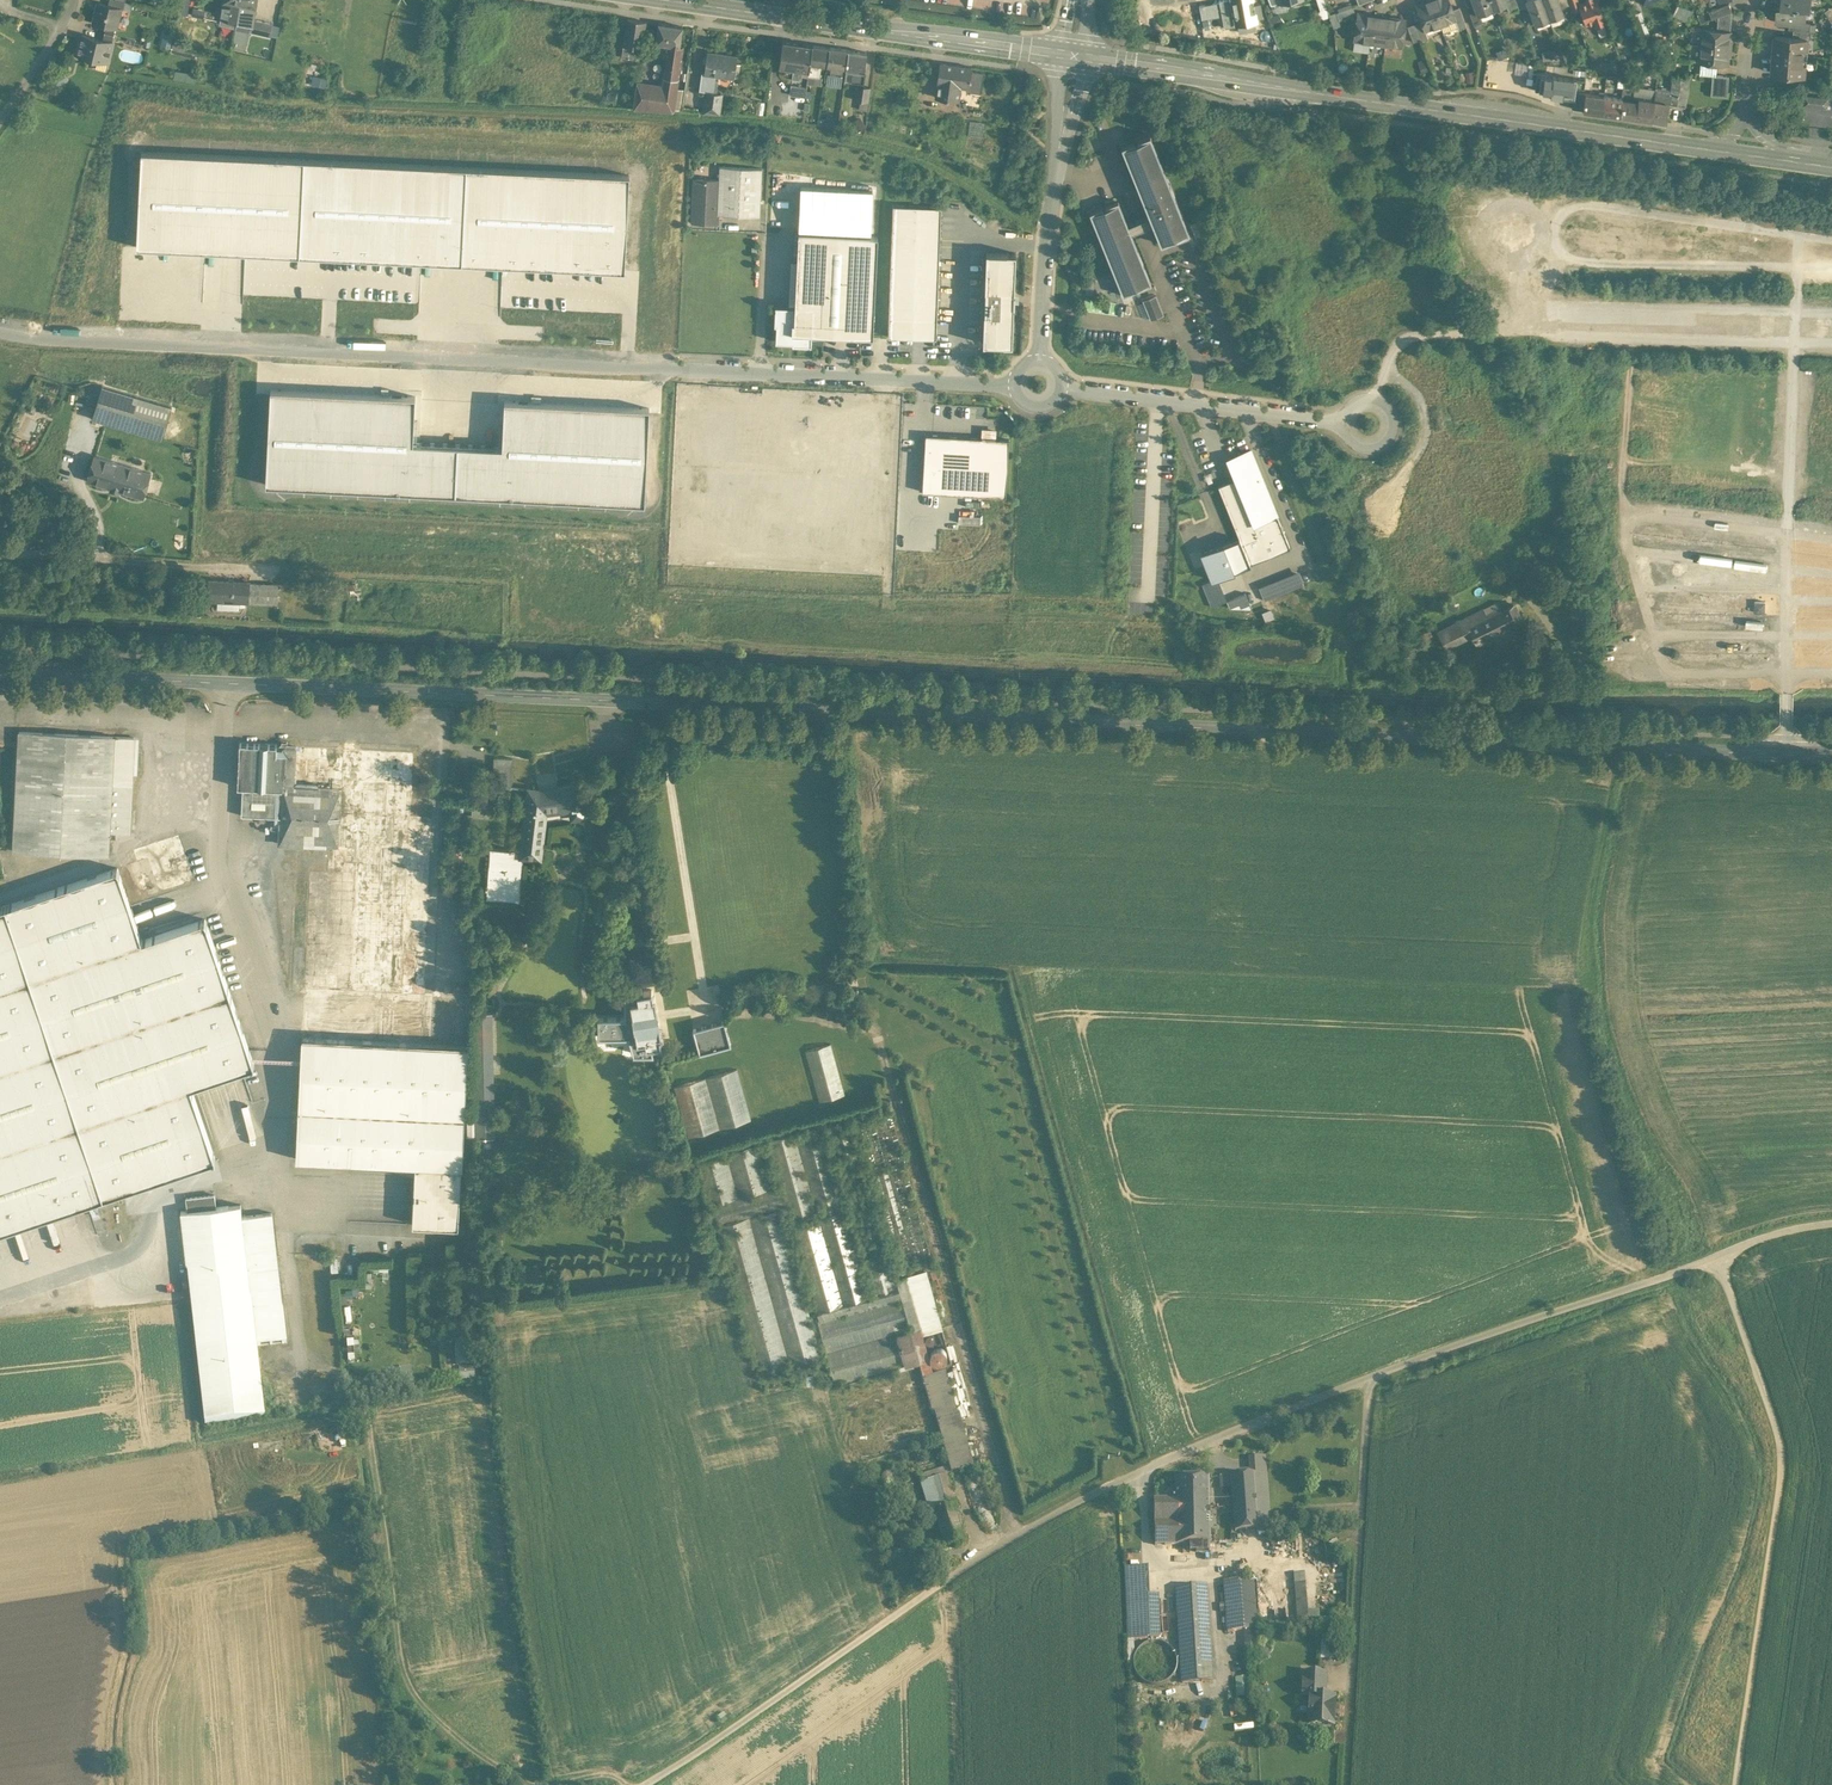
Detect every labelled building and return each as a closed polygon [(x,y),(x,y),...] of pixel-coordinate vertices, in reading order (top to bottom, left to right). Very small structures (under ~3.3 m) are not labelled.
[(123,0),(109,0),(108,4),(120,7),(131,10),(132,2),(125,1),(123,0)] [(223,1),(220,23),(236,27),(237,21),(240,3),(240,0),(223,0),(223,1)] [(1260,21),(1256,0),(1214,0),(1199,2),(1202,18),(1224,14),(1225,26),(1260,21)] [(1321,16),(1329,14),(1325,0),(1317,0),(1321,16)] [(1416,4),(1422,20),(1425,29),(1440,24),(1432,0),(1426,0),(1416,4)] [(1440,24),(1455,18),(1452,9),(1449,0),(1432,0),(1440,24)] [(1490,0),(1473,0),(1474,3),(1478,14),(1479,14),(1493,8),(1490,0)] [(1493,8),(1506,3),(1505,0),(1490,0),(1493,8)] [(1506,3),(1509,12),(1519,8),(1516,0),(1505,0),(1506,3)] [(1519,8),(1529,4),(1527,0),(1516,0),(1519,8)] [(1542,0),(1527,0),(1529,4),(1536,23),(1549,18),(1542,0)] [(1549,18),(1562,13),(1560,8),(1557,0),(1542,0),(1549,18)] [(1570,2),(1571,4),(1573,10),(1580,7),(1578,3),(1579,2),(1578,0),(1575,0),(1570,2)] [(1579,2),(1578,3),(1580,7),(1582,14),(1582,15),(1583,18),(1584,19),(1586,24),(1593,21),(1595,25),(1605,22),(1597,0),(1586,0),(1579,2)] [(1782,6),(1807,8),(1811,9),(1811,0),(1782,0),(1782,6)] [(108,4),(99,2),(94,22),(107,25),(115,27),(116,27),(120,7),(108,4)] [(1694,8),(1679,2),(1673,15),(1689,21),(1694,8)] [(1730,2),(1709,10),(1712,17),(1719,15),(1732,10),(1730,2)] [(256,5),(240,3),(237,21),(251,24),(253,24),(254,19),(256,5)] [(1478,14),(1474,3),(1467,6),(1474,24),(1482,21),(1479,14),(1478,14)] [(1353,5),(1336,12),(1339,19),(1356,13),(1353,5)] [(1459,6),(1452,9),(1455,18),(1458,28),(1466,25),(1459,6)] [(1633,9),(1643,38),(1651,35),(1641,6),(1633,9)] [(1782,6),(1778,6),(1780,9),(1778,11),(1777,20),(1790,21),(1805,22),(1807,8),(1782,6)] [(1732,10),(1719,15),(1718,22),(1731,23),(1732,10)] [(1373,14),(1358,12),(1354,39),(1370,41),(1373,14)] [(1389,16),(1373,14),(1370,41),(1385,43),(1389,16)] [(1405,18),(1389,16),(1385,43),(1401,45),(1405,18)] [(646,21),(627,18),(622,56),(633,58),(635,46),(642,47),(646,21)] [(1440,24),(1444,33),(1458,28),(1455,18),(1440,24)] [(273,23),(254,19),(253,24),(251,24),(250,30),(270,35),(273,23)] [(1422,20),(1414,23),(1421,41),(1428,38),(1425,29),(1422,20)] [(251,24),(237,21),(236,27),(250,30),(251,24)] [(1805,22),(1790,21),(1789,28),(1794,29),(1810,30),(1811,23),(1811,22),(1805,22)] [(1605,22),(1595,25),(1597,32),(1608,29),(1605,22)] [(1731,23),(1718,22),(1718,29),(1731,30),(1731,23)] [(682,26),(659,23),(656,42),(662,42),(660,50),(666,51),(665,57),(682,60),(684,45),(679,45),(682,26)] [(1420,38),(1414,23),(1407,25),(1413,41),(1420,38)] [(1270,24),(1261,27),(1263,32),(1255,35),(1259,46),(1275,41),(1270,24)] [(115,27),(107,25),(106,32),(113,34),(115,27)] [(1718,29),(1704,28),(1703,44),(1730,46),(1731,30),(1718,29)] [(1810,30),(1794,29),(1793,36),(1808,37),(1808,38),(1811,38),(1812,30),(1810,30)] [(113,34),(106,32),(104,39),(111,41),(113,34)] [(104,39),(82,34),(77,53),(88,56),(88,58),(89,58),(89,57),(96,59),(96,60),(97,60),(97,58),(108,61),(113,41),(111,41),(104,39)] [(1774,53),(1806,56),(1808,38),(1808,37),(1793,36),(1776,35),(1774,53)] [(1354,39),(1353,47),(1368,49),(1370,41),(1354,39)] [(812,44),(783,40),(779,65),(793,67),(809,69),(812,44)] [(829,47),(812,44),(809,69),(808,74),(820,76),(821,64),(827,65),(829,47)] [(1730,46),(1703,44),(1701,60),(1702,60),(1701,73),(1713,74),(1713,73),(1716,74),(1717,61),(1728,62),(1730,46)] [(848,49),(829,47),(827,65),(831,66),(830,74),(842,76),(843,67),(846,68),(848,49)] [(866,51),(848,49),(846,68),(852,69),(850,81),(864,83),(866,70),(864,70),(866,51)] [(737,56),(707,51),(704,71),(704,72),(716,74),(734,76),(737,56)] [(1806,56),(1774,53),(1773,72),(1790,73),(1805,74),(1805,73),(1806,56)] [(682,60),(665,57),(664,66),(681,68),(682,60)] [(107,68),(109,61),(99,59),(98,66),(107,68)] [(971,66),(941,62),(936,96),(958,99),(960,85),(967,86),(968,86),(971,70),(971,66)] [(681,68),(664,66),(662,76),(679,78),(681,68)] [(809,69),(793,67),(792,75),(808,77),(808,74),(809,69)] [(175,69),(174,79),(196,81),(197,72),(175,69)] [(984,72),(971,70),(968,86),(967,86),(966,90),(981,92),(984,72)] [(716,74),(704,72),(704,71),(702,71),(700,81),(715,83),(715,79),(716,74)] [(1716,74),(1713,73),(1713,74),(1712,94),(1728,95),(1730,75),(1716,74)] [(1805,74),(1790,73),(1789,87),(1807,87),(1808,74),(1805,73),(1805,74)] [(1672,89),(1670,102),(1686,105),(1690,77),(1674,75),(1672,89)] [(679,78),(662,76),(661,85),(637,82),(633,107),(674,110),(679,78)] [(1585,76),(1558,77),(1558,85),(1558,90),(1574,92),(1574,91),(1584,92),(1585,88),(1578,87),(1578,86),(1585,86),(1585,76)] [(1635,78),(1623,77),(1623,88),(1634,87),(1635,78)] [(715,83),(700,81),(699,89),(707,90),(714,91),(714,86),(715,83)] [(806,86),(791,85),(790,94),(805,96),(806,86)] [(871,86),(864,85),(863,89),(862,99),(869,100),(871,86)] [(1655,90),(1634,87),(1633,100),(1622,98),(1620,115),(1651,119),(1654,100),(1655,90)] [(1634,87),(1623,88),(1621,98),(1622,98),(1633,100),(1634,87)] [(1654,100),(1670,102),(1672,89),(1656,87),(1655,90),(1654,100)] [(714,91),(707,90),(704,111),(718,112),(721,92),(714,91)] [(1584,92),(1574,91),(1574,92),(1572,108),(1601,112),(1604,92),(1600,91),(1599,94),(1585,92),(1584,92)] [(1621,98),(1607,96),(1608,93),(1604,92),(1601,112),(1620,115),(1622,98),(1621,98)] [(1823,97),(1806,95),(1805,103),(1813,104),(1813,102),(1827,104),(1827,101),(1825,98),(1823,97)] [(1670,102),(1654,100),(1651,119),(1668,122),(1671,103),(1670,103),(1670,102)] [(833,116),(822,115),(821,124),(833,125),(833,116)] [(984,121),(970,120),(968,135),(982,136),(984,121)] [(1121,145),(1150,215),(1153,224),(1161,242),(1173,237),(1173,235),(1175,235),(1176,236),(1189,231),(1150,133),(1137,138),(1138,140),(1135,142),(1134,140),(1121,145)] [(624,270),(629,173),(141,149),(136,246),(427,260),(438,261),(450,262),(469,263),(481,263),(493,264),(624,270)] [(762,168),(720,166),(719,179),(718,213),(759,215),(762,168)] [(719,179),(694,178),(692,221),(717,222),(718,213),(719,179)] [(1128,224),(1118,200),(1105,205),(1106,207),(1103,208),(1102,206),(1089,211),(1123,294),(1136,289),(1135,287),(1137,286),(1138,288),(1151,282),(1139,251),(1131,233),(1153,224),(1150,215),(1128,224)] [(941,206),(893,204),(888,335),(936,337),(941,206)] [(878,234),(798,231),(795,305),(794,331),(812,332),(873,335),(878,234)] [(1006,252),(988,251),(986,251),(985,288),(984,312),(983,342),(985,342),(1003,342),(1003,343),(1012,343),(1013,306),(1013,305),(1013,303),(1014,303),(1015,291),(1013,291),(1013,289),(1014,289),(1016,252),(1006,251),(1006,252)] [(1156,294),(1142,299),(1150,319),(1164,313),(1156,294)] [(812,332),(794,331),(795,305),(775,304),(774,323),(776,323),(776,340),(792,341),(792,343),(812,344),(812,332)] [(172,405),(102,385),(93,417),(161,437),(162,437),(163,434),(170,411),(172,405)] [(643,500),(647,408),(501,401),(499,446),(412,443),(414,396),(269,390),(265,484),(643,500)] [(170,411),(163,434),(176,438),(183,415),(170,411)] [(993,437),(993,430),(982,429),(982,437),(926,433),(923,477),(922,491),(1005,496),(1009,438),(993,437)] [(170,454),(176,438),(163,434),(162,437),(161,437),(160,439),(157,449),(170,454)] [(143,459),(139,469),(149,472),(157,449),(160,439),(150,436),(143,459)] [(124,453),(96,444),(93,455),(120,463),(124,453)] [(1251,450),(1250,449),(1228,458),(1236,478),(1218,485),(1219,487),(1250,563),(1290,547),(1251,451),(1251,450)] [(143,459),(124,453),(120,463),(139,469),(143,459)] [(120,463),(93,455),(85,482),(141,499),(149,472),(139,469),(120,463)] [(73,513),(50,510),(48,522),(72,525),(73,513)] [(1200,552),(1211,579),(1234,570),(1223,543),(1200,552)] [(1301,570),(1260,583),(1264,596),(1305,584),(1301,570)] [(1204,582),(1211,603),(1246,592),(1240,575),(1236,577),(1234,572),(1204,582)] [(250,582),(250,581),(209,579),(207,599),(249,601),(249,600),(250,582)] [(278,583),(250,582),(249,600),(277,601),(278,583)] [(1438,629),(1440,633),(1466,620),(1468,623),(1495,610),(1496,612),(1502,609),(1497,599),(1438,629)] [(1755,601),(1755,611),(1765,611),(1766,601),(1755,601)] [(1495,610),(1468,623),(1466,620),(1440,633),(1447,646),(1473,633),(1476,639),(1501,627),(1502,629),(1521,619),(1514,603),(1502,609),(1496,612),(1495,610)] [(417,721),(428,721),(428,708),(417,708),(417,721)] [(134,737),(19,731),(13,850),(109,855),(110,832),(129,833),(134,737)] [(277,744),(240,742),(238,786),(243,786),(282,788),(283,769),(284,745),(283,745),(283,747),(277,746),(277,744)] [(414,752),(355,749),(355,743),(344,742),(344,748),(284,745),(283,769),(299,770),(300,757),(319,758),(318,776),(412,782),(414,752)] [(512,757),(494,756),(493,785),(511,786),(512,757)] [(412,782),(318,776),(319,758),(300,757),(299,770),(283,769),(282,788),(281,816),(279,843),(329,845),(328,868),(357,870),(351,984),(402,987),(403,983),(403,974),(415,975),(416,951),(404,950),(405,932),(427,933),(432,816),(411,815),(412,782)] [(551,776),(550,772),(537,774),(539,789),(529,788),(524,828),(521,855),(522,855),(540,857),(546,808),(583,803),(582,797),(580,783),(573,784),(558,787),(556,776),(551,776)] [(282,788),(243,786),(241,814),(281,816),(282,788)] [(516,849),(491,848),(490,872),(489,871),(488,896),(519,898),(522,855),(521,855),(524,828),(519,827),(516,849)] [(179,834),(133,849),(149,895),(195,880),(179,834)] [(118,867),(6,905),(30,977),(142,939),(118,867)] [(30,977),(6,905),(0,907),(0,1230),(215,1158),(191,1085),(254,1064),(205,918),(142,939),(30,977)] [(644,997),(641,982),(624,982),(625,1016),(598,1016),(598,1035),(628,1034),(633,1053),(653,1052),(650,1037),(661,1035),(654,995),(644,997)] [(402,987),(351,984),(351,988),(305,986),(296,1158),(415,1164),(412,1224),(458,1226),(461,1166),(462,1166),(471,993),(469,993),(469,994),(424,992),(424,984),(403,983),(402,987)] [(492,1012),(473,1012),(476,1137),(495,1137),(492,1012)] [(724,1019),(693,1028),(700,1052),(731,1043),(724,1019)] [(688,1134),(751,1118),(738,1069),(675,1085),(688,1134)] [(890,1107),(853,1116),(867,1166),(865,1166),(851,1117),(825,1124),(839,1174),(836,1174),(822,1125),(767,1140),(791,1225),(794,1224),(834,1380),(857,1465),(942,1442),(949,1466),(951,1474),(974,1468),(945,1364),(933,1368),(923,1332),(907,1278),(906,1275),(934,1267),(890,1107)] [(758,1142),(694,1159),(707,1206),(712,1204),(770,1188),(758,1142)] [(770,1188),(712,1204),(759,1375),(823,1358),(775,1186),(771,1188),(770,1188)] [(215,1194),(186,1197),(187,1210),(216,1206),(215,1194)] [(187,1210),(181,1210),(206,1424),(265,1417),(257,1347),(287,1344),(272,1212),(242,1216),(241,1204),(216,1206),(187,1210)] [(926,1273),(907,1278),(923,1332),(941,1327),(926,1273)] [(941,1327),(923,1332),(933,1368),(945,1364),(951,1363),(942,1327),(941,1327)] [(476,1381),(476,1367),(460,1367),(460,1381),(476,1381)] [(410,1369),(397,1372),(399,1385),(412,1383),(410,1369)] [(1265,1457),(1250,1458),(1251,1474),(1253,1474),(1266,1473),(1266,1472),(1265,1457)] [(949,1466),(919,1477),(931,1515),(935,1514),(935,1513),(953,1507),(954,1508),(957,1507),(947,1475),(951,1474),(949,1466)] [(1266,1473),(1253,1474),(1258,1530),(1235,1532),(1236,1541),(1258,1539),(1258,1534),(1271,1533),(1266,1472),(1266,1473)] [(1251,1474),(1231,1475),(1235,1532),(1258,1530),(1253,1474),(1251,1474)] [(1209,1477),(1175,1480),(1176,1499),(1177,1545),(1210,1543),(1209,1477)] [(1176,1499),(1154,1500),(1155,1546),(1177,1545),(1176,1499)] [(953,1507),(935,1513),(935,1514),(945,1546),(963,1540),(954,1508),(953,1507)] [(939,1546),(923,1550),(928,1568),(944,1563),(939,1546)] [(1147,1568),(1125,1569),(1128,1641),(1150,1640),(1147,1568)] [(1283,1575),(1272,1576),(1276,1630),(1287,1629),(1283,1575)] [(1298,1628),(1293,1575),(1283,1575),(1287,1629),(1298,1628)] [(1272,1576),(1256,1578),(1261,1631),(1276,1630),(1272,1576)] [(1229,1584),(1224,1584),(1228,1633),(1244,1631),(1257,1630),(1253,1582),(1241,1583),(1241,1579),(1228,1580),(1229,1584)] [(1206,1586),(1176,1588),(1182,1684),(1212,1682),(1206,1586)] [(1257,1630),(1244,1631),(1246,1652),(1259,1651),(1257,1630)] [(1321,1660),(1336,1660),(1336,1642),(1321,1642),(1321,1660)] [(1324,1676),(1304,1675),(1303,1697),(1310,1697),(1309,1725),(1333,1726),(1334,1698),(1324,1698),(1324,1676)] [(1247,1677),(1236,1678),(1236,1697),(1248,1697),(1247,1677)]
